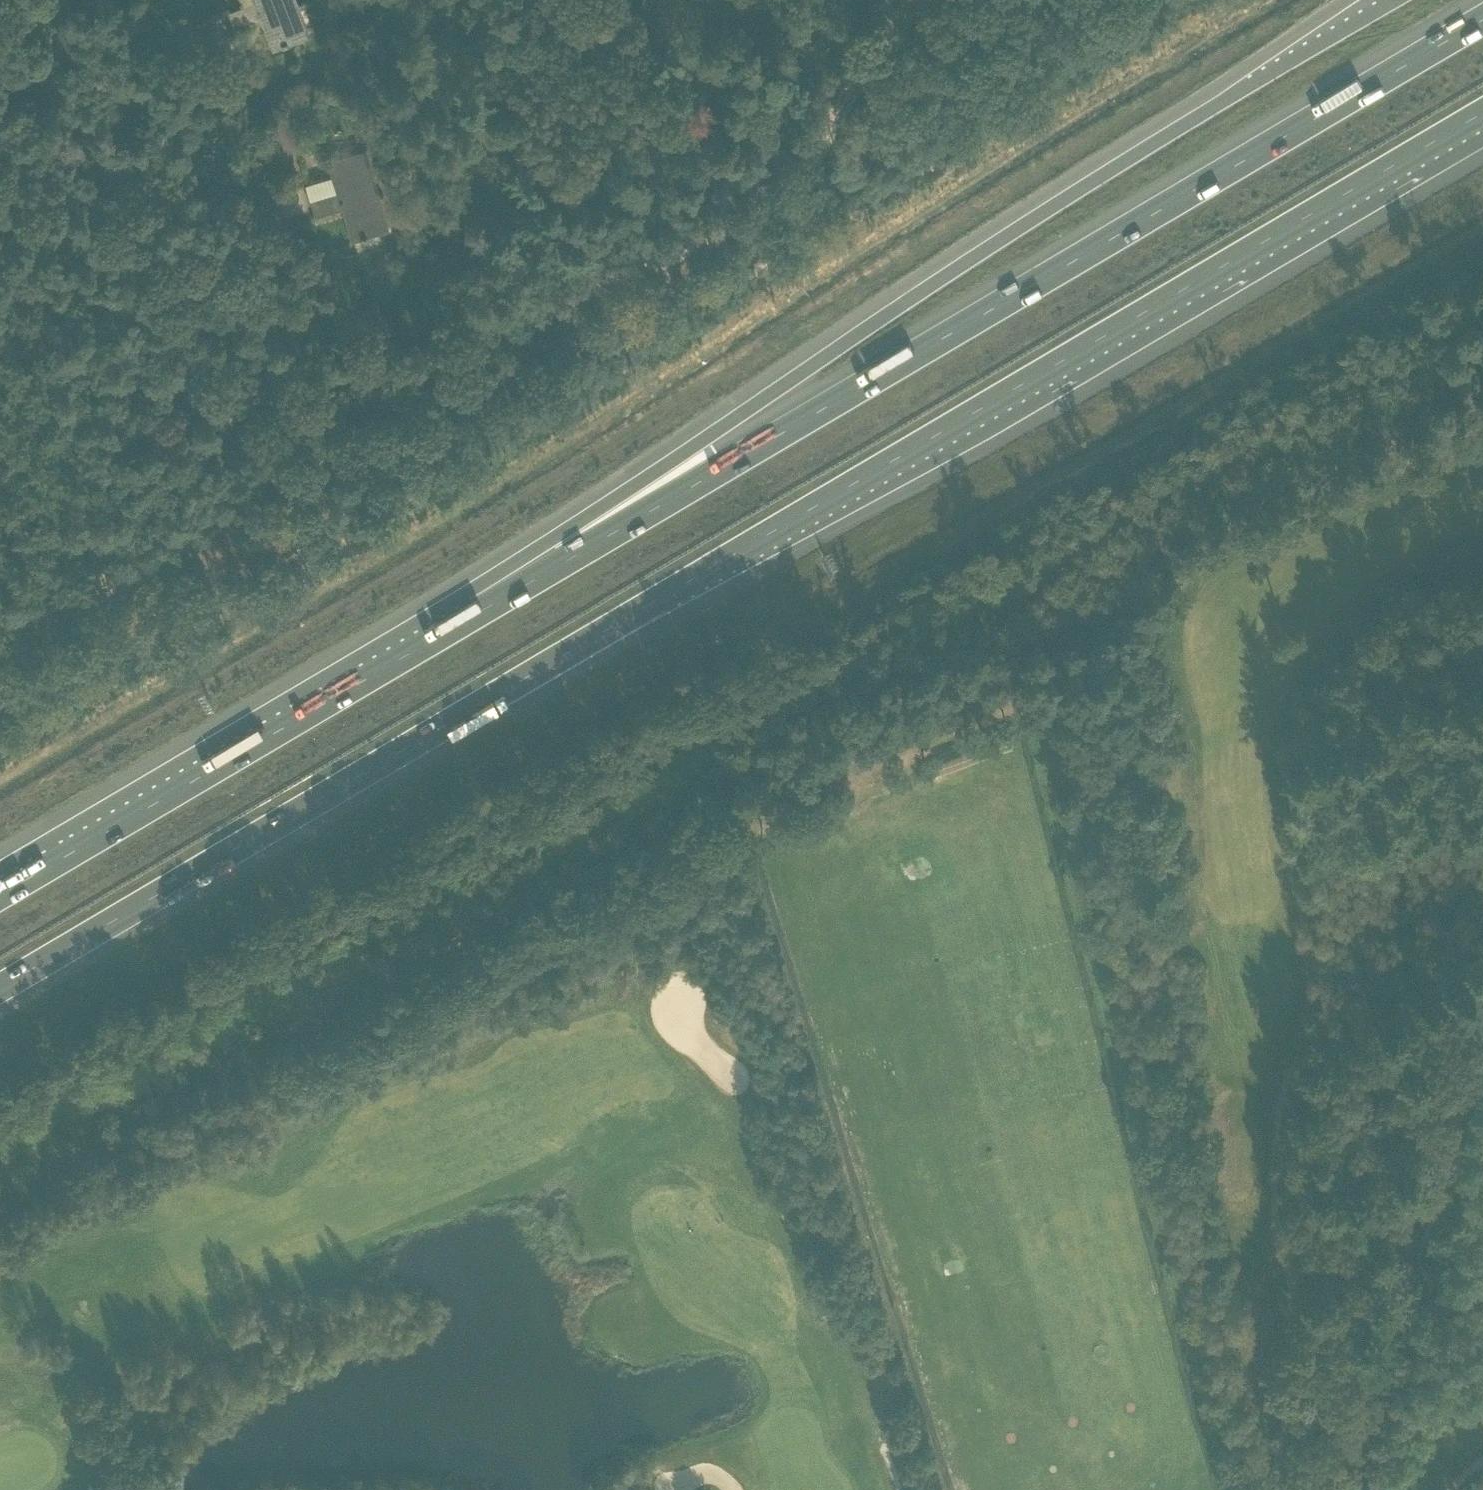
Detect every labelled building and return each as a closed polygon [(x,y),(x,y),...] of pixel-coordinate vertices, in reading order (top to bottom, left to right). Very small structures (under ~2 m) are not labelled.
[(265,27),(272,48),(281,44),(281,46),(288,44),(287,42),(299,38),(297,32),(306,29),(296,0),(255,0),(255,1),(227,12),(234,28),(262,17),(265,27)] [(345,218),(352,238),(388,227),(363,150),(328,161),(337,190),(309,199),(314,216),(343,207),(346,217),(345,218)]
